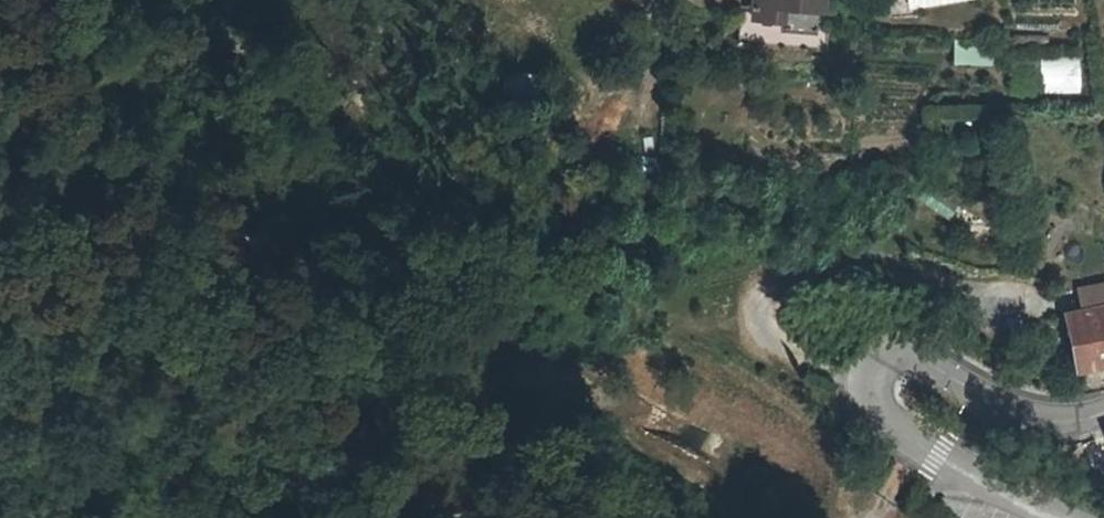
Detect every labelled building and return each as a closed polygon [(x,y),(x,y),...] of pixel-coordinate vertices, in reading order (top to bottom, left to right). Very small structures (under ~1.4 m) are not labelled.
[(748,9),(742,8),(739,38),(841,46),(843,28),(828,27),(830,0),(748,0),(748,9)] [(991,60),(991,44),(955,44),(955,60),(991,60)] [(1039,57),(1041,92),(1081,90),(1079,55),(1039,57)] [(1065,314),(1080,393),(1101,390),(1103,389),(1103,307),(1065,314)] [(1095,440),(1103,462),(1103,436),(1095,440)]
